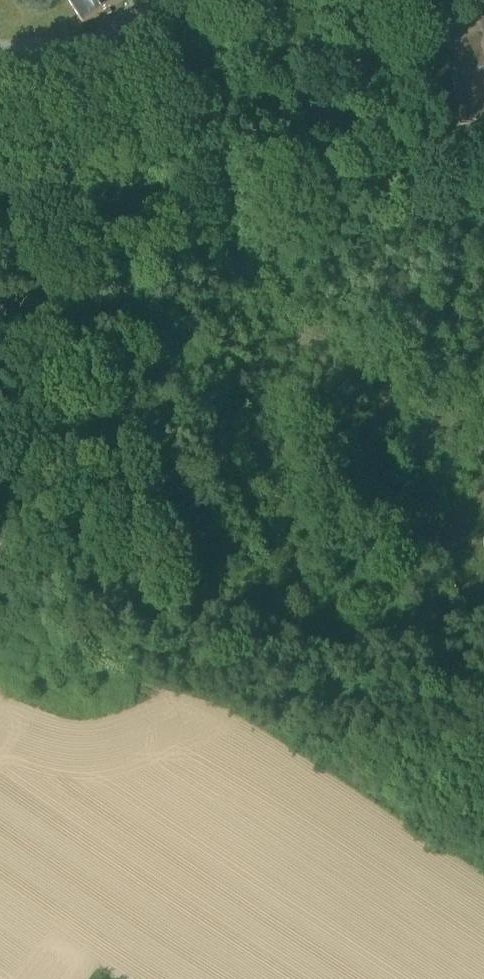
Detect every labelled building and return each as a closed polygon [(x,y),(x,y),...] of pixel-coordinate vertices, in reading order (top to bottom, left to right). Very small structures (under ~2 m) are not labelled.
[(84,26),(123,1),(122,0),(68,0),(84,26)]
